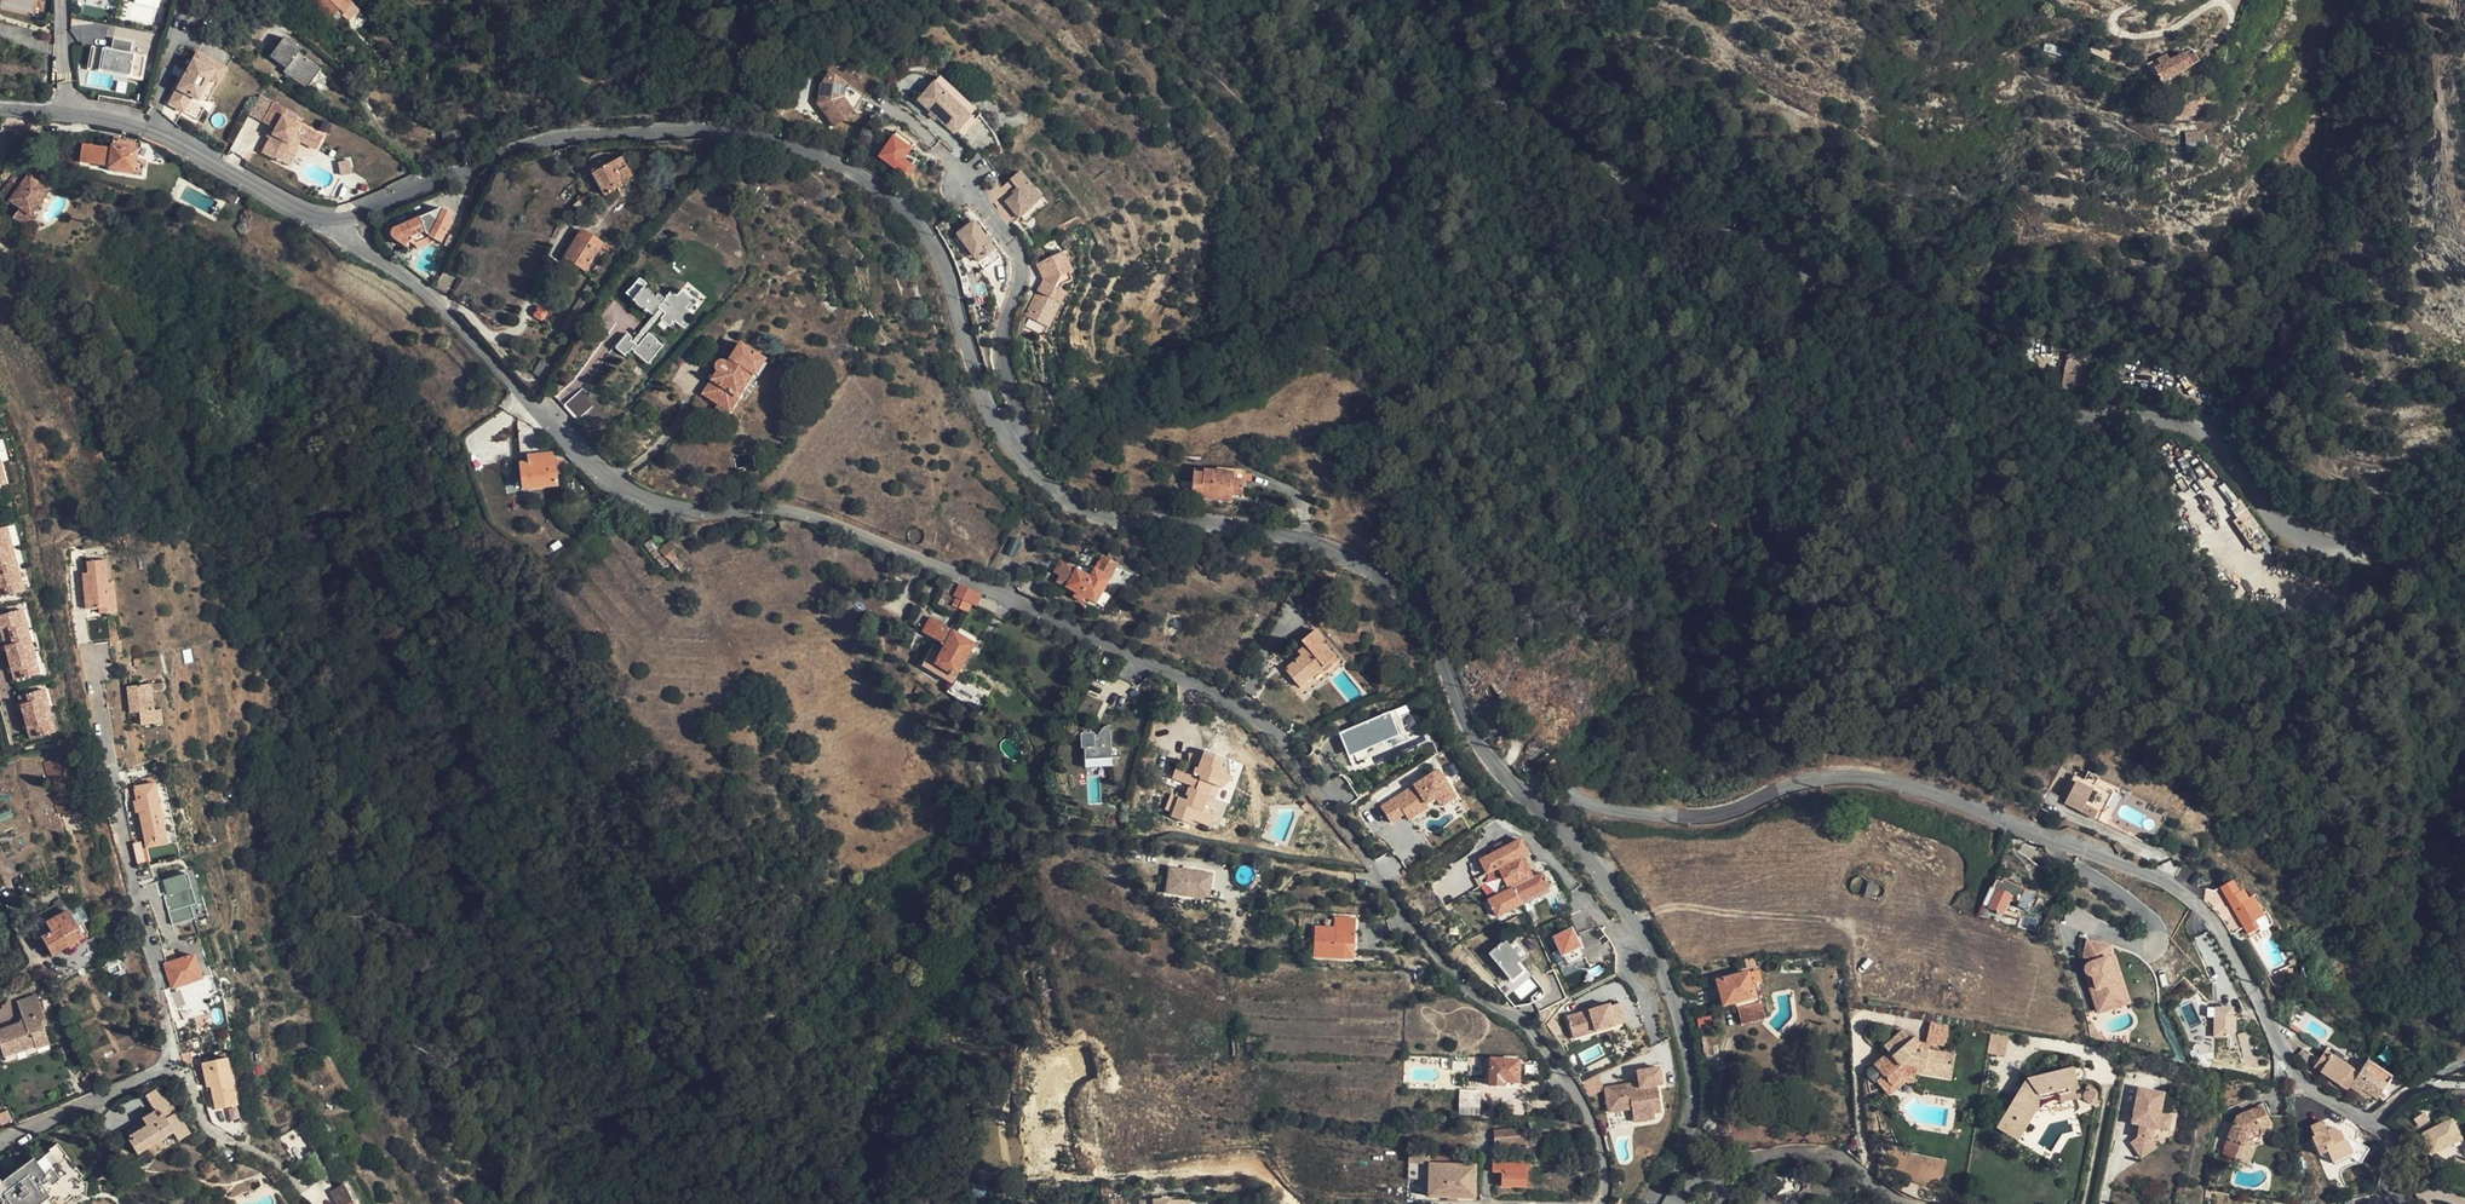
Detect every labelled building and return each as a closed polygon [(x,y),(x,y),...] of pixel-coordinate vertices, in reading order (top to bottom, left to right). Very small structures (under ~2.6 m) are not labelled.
[(333,17),(340,9),(348,16),(358,7),(357,6),(351,0),(313,0),(333,17)] [(340,9),(333,17),(329,20),(340,30),(351,19),(348,16),(340,9)] [(15,41),(34,46),(38,31),(19,26),(15,41)] [(92,46),(87,84),(118,88),(119,75),(144,79),(147,54),(134,53),(136,34),(115,32),(113,48),(92,46)] [(323,65),(301,49),(304,45),(287,33),(274,51),(290,63),(287,67),(310,84),(323,65)] [(2205,59),(2215,43),(2207,38),(2197,53),(2205,59)] [(2183,56),(2187,63),(2194,59),(2190,52),(2183,56)] [(2190,68),(2187,63),(2183,56),(2169,63),(2159,69),(2154,72),(2161,86),(2190,68)] [(206,82),(218,88),(226,72),(195,57),(168,109),(182,117),(190,102),(195,104),(206,82)] [(2159,69),(2169,63),(2165,57),(2156,63),(2159,69)] [(843,86),(826,74),(810,99),(834,130),(852,116),(836,97),(843,86)] [(979,115),(938,77),(933,82),(969,116),(952,133),(957,138),(979,115)] [(639,93),(640,82),(632,81),(631,92),(639,93)] [(199,125),(218,88),(206,82),(195,104),(190,102),(182,117),(199,125)] [(969,116),(933,82),(916,100),(952,133),(969,116)] [(863,99),(843,86),(836,97),(852,116),(863,99)] [(270,128),(274,131),(283,114),(287,108),(274,101),(261,124),(270,128)] [(704,115),(704,121),(713,121),(714,104),(704,103),(704,115)] [(274,131),(269,140),(261,155),(278,164),(284,152),(293,138),(300,142),(308,128),(283,114),(274,131)] [(265,137),(269,140),(274,131),(270,128),(265,137)] [(306,145),(313,132),(308,128),(300,142),(306,145)] [(903,177),(910,167),(903,161),(910,152),(915,146),(895,130),(875,156),(903,177)] [(2205,145),(2204,130),(2187,131),(2188,146),(2205,145)] [(325,138),(313,132),(306,145),(317,152),(325,138)] [(131,171),(133,151),(137,151),(138,142),(111,137),(107,167),(131,171)] [(293,138),(284,152),(292,157),(300,142),(293,138)] [(567,164),(564,150),(553,152),(556,165),(567,164)] [(903,161),(910,167),(917,158),(910,152),(903,161)] [(619,183),(629,176),(622,165),(619,158),(604,166),(591,174),(604,196),(620,187),(619,183)] [(589,171),(591,174),(604,166),(602,163),(600,162),(590,167),(589,171)] [(622,165),(629,176),(633,175),(627,163),(622,165)] [(1045,193),(1023,168),(1013,177),(1022,187),(1009,198),(1023,213),(1027,209),(1045,193)] [(15,171),(7,181),(18,189),(12,197),(20,204),(12,215),(17,219),(25,210),(28,213),(32,208),(48,187),(24,169),(19,174),(15,171)] [(7,181),(0,190),(0,195),(9,201),(12,197),(18,189),(7,181)] [(1045,193),(1027,209),(1031,214),(1049,198),(1045,193)] [(592,203),(585,195),(571,206),(578,214),(582,212),(592,224),(600,218),(595,211),(594,211),(588,206),(592,203)] [(36,212),(32,208),(28,213),(25,210),(17,219),(26,226),(36,212)] [(440,244),(451,223),(448,220),(451,216),(445,212),(442,212),(437,213),(391,232),(388,235),(388,238),(389,240),(396,246),(403,250),(407,246),(412,247),(428,238),(440,244)] [(961,237),(982,263),(998,249),(976,224),(961,237)] [(597,245),(599,243),(580,231),(566,255),(563,260),(583,270),(594,252),(597,245)] [(608,251),(610,247),(604,243),(603,244),(599,243),(597,245),(601,248),(608,251)] [(998,249),(982,263),(990,272),(1005,258),(998,249)] [(1071,275),(1077,273),(1068,250),(1063,252),(1071,275)] [(1080,280),(1077,273),(1071,275),(1063,252),(1041,260),(1049,281),(1051,286),(1045,293),(1041,290),(1027,305),(1042,318),(1058,298),(1064,304),(1075,292),(1070,288),(1071,283),(1080,280)] [(443,272),(435,288),(448,296),(457,279),(443,272)] [(658,308),(659,309),(663,312),(665,314),(660,321),(669,328),(674,322),(682,328),(693,316),(688,311),(693,304),(681,293),(677,297),(670,293),(664,300),(658,295),(655,297),(644,288),(647,285),(640,279),(627,294),(637,302),(635,304),(642,309),(644,308),(652,315),(658,308)] [(1051,286),(1049,281),(1041,290),(1045,293),(1051,286)] [(1042,318),(1027,305),(1023,311),(1043,328),(1064,304),(1058,298),(1042,318)] [(663,312),(659,309),(644,328),(633,342),(636,346),(663,312)] [(542,322),(547,315),(540,311),(535,319),(540,323),(542,322)] [(636,346),(633,342),(631,341),(632,339),(626,334),(615,348),(626,356),(631,351),(648,365),(664,346),(649,334),(637,347),(636,346)] [(718,372),(704,391),(715,400),(729,412),(752,385),(748,381),(767,358),(745,340),(727,362),(723,360),(719,361),(717,362),(715,367),(716,370),(718,372)] [(2100,357),(2097,388),(2118,390),(2122,360),(2100,357)] [(542,389),(551,375),(537,365),(528,379),(542,389)] [(576,423),(594,406),(581,391),(562,408),(576,423)] [(556,486),(554,462),(519,466),(522,491),(556,486)] [(2243,536),(2214,462),(2195,470),(2196,473),(2179,480),(2207,551),(2243,536)] [(1243,497),(1244,482),(1244,475),(1228,473),(1205,470),(1205,473),(1194,472),(1193,483),(1193,488),(1192,497),(1220,500),(1221,495),(1232,497),(1243,497)] [(3,527),(0,528),(0,552),(14,548),(11,537),(6,538),(3,527)] [(671,541),(669,543),(659,553),(669,565),(678,558),(672,551),(676,547),(671,541)] [(14,548),(0,552),(0,575),(15,571),(12,559),(17,558),(14,548)] [(1173,560),(1176,553),(1159,548),(1157,555),(1173,560)] [(1092,571),(1108,580),(1116,565),(1100,556),(1092,571)] [(68,617),(82,615),(91,613),(89,592),(87,568),(68,571),(70,580),(64,581),(66,594),(71,593),(72,602),(67,603),(68,617)] [(20,569),(15,571),(0,575),(0,597),(21,592),(18,580),(22,579),(20,569)] [(970,604),(975,593),(958,585),(953,596),(956,598),(962,600),(970,604)] [(99,619),(97,591),(89,592),(91,613),(82,615),(82,621),(99,619)] [(958,608),(962,600),(956,598),(953,606),(958,608)] [(22,609),(0,615),(0,629),(2,637),(24,632),(21,621),(25,620),(22,609)] [(921,666),(952,684),(975,644),(929,617),(921,631),(936,640),(921,666)] [(1326,671),(1337,662),(1320,642),(1322,640),(1315,631),(1301,642),(1309,652),(1285,671),(1300,688),(1323,668),(1326,671)] [(24,632),(2,637),(8,659),(34,653),(31,641),(27,643),(24,632)] [(37,664),(34,653),(8,659),(14,681),(35,675),(33,664),(37,664)] [(134,683),(112,687),(118,714),(126,713),(128,725),(142,722),(140,709),(134,683)] [(43,701),(39,690),(18,695),(24,717),(50,711),(47,700),(43,701)] [(1409,872),(1472,833),(1394,700),(1328,741),(1409,872)] [(148,708),(140,709),(142,722),(151,720),(148,708)] [(53,722),(50,711),(24,717),(30,740),(51,734),(48,723),(53,722)] [(1084,759),(1114,756),(1111,727),(1082,729),(1084,759)] [(2349,756),(2356,749),(2348,742),(2342,749),(2349,756)] [(1207,809),(1213,794),(1218,782),(1224,785),(1228,786),(1233,774),(1227,770),(1224,756),(1208,749),(1203,762),(1206,762),(1204,767),(1201,766),(1199,771),(1182,764),(1177,775),(1194,783),(1190,793),(1193,794),(1191,798),(1184,796),(1175,816),(1194,823),(1196,819),(1214,828),(1220,814),(1207,809)] [(74,794),(65,758),(45,763),(57,813),(75,809),(72,795),(74,794)] [(1086,760),(1087,767),(1113,764),(1113,758),(1086,760)] [(156,814),(159,813),(151,782),(130,787),(134,801),(137,801),(140,813),(137,814),(144,841),(165,836),(162,823),(158,823),(156,814)] [(1218,782),(1213,794),(1219,796),(1224,785),(1218,782)] [(2101,784),(2097,792),(2106,797),(2111,790),(2101,784)] [(2094,797),(2097,792),(2089,787),(2085,792),(2094,797)] [(2106,797),(2097,792),(2094,797),(2085,792),(2074,812),(2093,823),(2099,812),(2111,818),(2119,805),(2106,797)] [(137,801),(134,801),(131,802),(134,814),(137,814),(140,813),(137,801)] [(2099,812),(2093,823),(2106,831),(2112,819),(2111,818),(2099,812)] [(162,813),(159,813),(156,814),(158,823),(162,823),(164,822),(162,813)] [(165,836),(144,841),(146,849),(167,843),(165,836)] [(1496,917),(1520,905),(1518,902),(1547,888),(1540,874),(1532,878),(1522,857),(1526,855),(1520,841),(1479,861),(1485,874),(1497,868),(1507,890),(1487,900),(1496,917)] [(1215,873),(1172,866),(1168,892),(1211,899),(1215,873)] [(1462,903),(1443,876),(1424,888),(1442,915),(1462,903)] [(2001,884),(1995,880),(1984,905),(1991,907),(1998,892),(2001,884)] [(2003,880),(2001,884),(1998,892),(1991,907),(2002,913),(2009,897),(2020,902),(2025,890),(2003,880)] [(2236,897),(2230,886),(2219,892),(2226,903),(2236,897)] [(1518,902),(1520,905),(1548,891),(1547,888),(1518,902)] [(2236,897),(2226,903),(2247,937),(2257,931),(2253,926),(2262,920),(2251,902),(2248,905),(2241,894),(2236,897)] [(2254,901),(2251,902),(2262,920),(2253,926),(2257,931),(2247,937),(2250,942),(2268,931),(2270,929),(2270,926),(2257,905),(2254,901)] [(83,939),(69,910),(46,922),(50,931),(42,935),(51,956),(83,939)] [(1356,944),(1358,917),(1335,916),(1334,928),(1316,927),(1314,956),(1347,958),(1348,944),(1356,944)] [(182,939),(198,934),(192,917),(176,922),(182,939)] [(1574,926),(1554,935),(1568,970),(1589,962),(1574,926)] [(2099,937),(2086,934),(2081,955),(2086,956),(2088,964),(2085,967),(2084,972),(2085,976),(2087,978),(2092,978),(2093,982),(2089,983),(2094,1002),(2109,998),(2102,976),(2111,974),(2105,952),(2096,950),(2099,937)] [(1530,953),(1514,935),(1491,955),(1517,985),(1531,973),(1521,962),(1530,953)] [(2112,940),(2099,937),(2096,950),(2105,952),(2111,974),(2102,976),(2109,998),(2121,994),(2109,953),(2112,940)] [(1355,959),(1356,944),(1348,944),(1347,958),(1355,959)] [(171,986),(173,989),(200,979),(192,956),(164,965),(171,986)] [(1754,958),(1744,960),(1744,967),(1754,967),(1754,958)] [(1751,994),(1748,985),(1745,973),(1742,974),(1716,982),(1718,991),(1722,1005),(1732,1003),(1752,998),(1751,994)] [(1755,984),(1748,985),(1751,994),(1756,993),(1755,984)] [(1756,993),(1751,994),(1752,998),(1732,1003),(1734,1011),(1735,1010),(1759,1004),(1756,993)] [(1611,1002),(1567,1013),(1572,1031),(1594,1025),(1595,1031),(1626,1024),(1621,1003),(1612,1006),(1611,1002)] [(42,1004),(17,1013),(24,1031),(0,1039),(0,1053),(5,1066),(58,1047),(42,1004)] [(1759,1004),(1735,1010),(1738,1023),(1762,1017),(1759,1004)] [(2234,1014),(2235,1007),(2216,1006),(2215,1037),(2230,1037),(2237,1031),(2237,1015),(2234,1014)] [(1714,1016),(1699,1018),(1700,1027),(1715,1025),(1714,1016)] [(1946,1045),(1948,1023),(1932,1022),(1930,1044),(1946,1045)] [(1594,1025),(1572,1031),(1573,1037),(1595,1031),(1594,1025)] [(1995,1033),(1991,1052),(2006,1055),(2009,1035),(1995,1033)] [(1952,1054),(1931,1052),(1931,1048),(1920,1047),(1914,1040),(1910,1043),(1903,1034),(1885,1050),(1890,1055),(1875,1068),(1896,1093),(1909,1081),(1921,1082),(1922,1077),(1955,1081),(1958,1055),(1952,1054)] [(2379,1098),(2392,1076),(2365,1060),(2357,1074),(2323,1052),(2314,1066),(2319,1070),(2318,1073),(2346,1091),(2349,1087),(2358,1093),(2362,1087),(2379,1098)] [(225,1105),(235,1102),(235,1101),(232,1087),(235,1086),(228,1055),(202,1061),(207,1080),(212,1079),(219,1107),(225,1105)] [(1516,1082),(1518,1061),(1491,1060),(1489,1087),(1501,1087),(1502,1082),(1516,1082)] [(2055,1097),(2077,1092),(2072,1068),(2023,1079),(2003,1112),(1995,1127),(2016,1140),(2040,1100),(2055,1097)] [(1637,1084),(1604,1088),(1606,1112),(1629,1110),(1630,1118),(1653,1115),(1651,1101),(1657,1101),(1656,1087),(1661,1086),(1659,1069),(1636,1072),(1637,1084)] [(1482,1086),(1483,1075),(1465,1074),(1465,1086),(1482,1086)] [(167,1118),(177,1112),(161,1085),(148,1094),(157,1110),(159,1113),(163,1111),(167,1118)] [(2084,1086),(2084,1104),(2098,1104),(2098,1086),(2084,1086)] [(1460,1089),(1461,1114),(1481,1114),(1481,1088),(1460,1089)] [(2157,1115),(2159,1109),(2162,1093),(2136,1089),(2131,1114),(2129,1125),(2137,1126),(2135,1139),(2127,1145),(2139,1161),(2154,1150),(2148,1142),(2149,1133),(2155,1127),(2167,1130),(2169,1117),(2157,1115)] [(2079,1099),(2077,1092),(2055,1097),(2056,1104),(2078,1100),(2079,1099)] [(2162,1093),(2159,1109),(2166,1111),(2169,1094),(2162,1093)] [(191,1134),(177,1112),(167,1118),(163,1111),(159,1113),(157,1110),(142,1120),(143,1121),(127,1131),(132,1140),(131,1142),(145,1162),(170,1148),(191,1134)] [(2272,1124),(2267,1110),(2239,1119),(2227,1151),(2224,1161),(2248,1171),(2251,1154),(2250,1150),(2260,1144),(2269,1137),(2264,1132),(2272,1124)] [(2464,1146),(2464,1141),(2454,1117),(2421,1132),(2434,1160),(2464,1146)] [(2327,1134),(2332,1130),(2322,1124),(2321,1125),(2327,1134)] [(2369,1148),(2332,1130),(2327,1134),(2321,1125),(2312,1132),(2317,1140),(2314,1144),(2325,1159),(2331,1155),(2338,1164),(2350,1156),(2361,1162),(2369,1148)] [(1496,1147),(1525,1147),(1525,1143),(1524,1131),(1496,1131),(1496,1147)] [(57,1145),(36,1164),(32,1160),(4,1183),(0,1179),(0,1203),(57,1203),(55,1202),(59,1199),(65,1200),(71,1195),(75,1200),(82,1194),(85,1194),(87,1183),(57,1145)] [(1448,1153),(1409,1151),(1408,1177),(1429,1177),(1430,1196),(1474,1197),(1474,1165),(1448,1164),(1448,1153)] [(1524,1186),(1524,1167),(1528,1167),(1528,1163),(1494,1163),(1494,1172),(1499,1172),(1499,1187),(1524,1186)] [(1776,1192),(1791,1189),(1790,1184),(1786,1173),(1771,1178),(1776,1192)] [(343,1186),(329,1193),(336,1203),(354,1203),(343,1186)]
